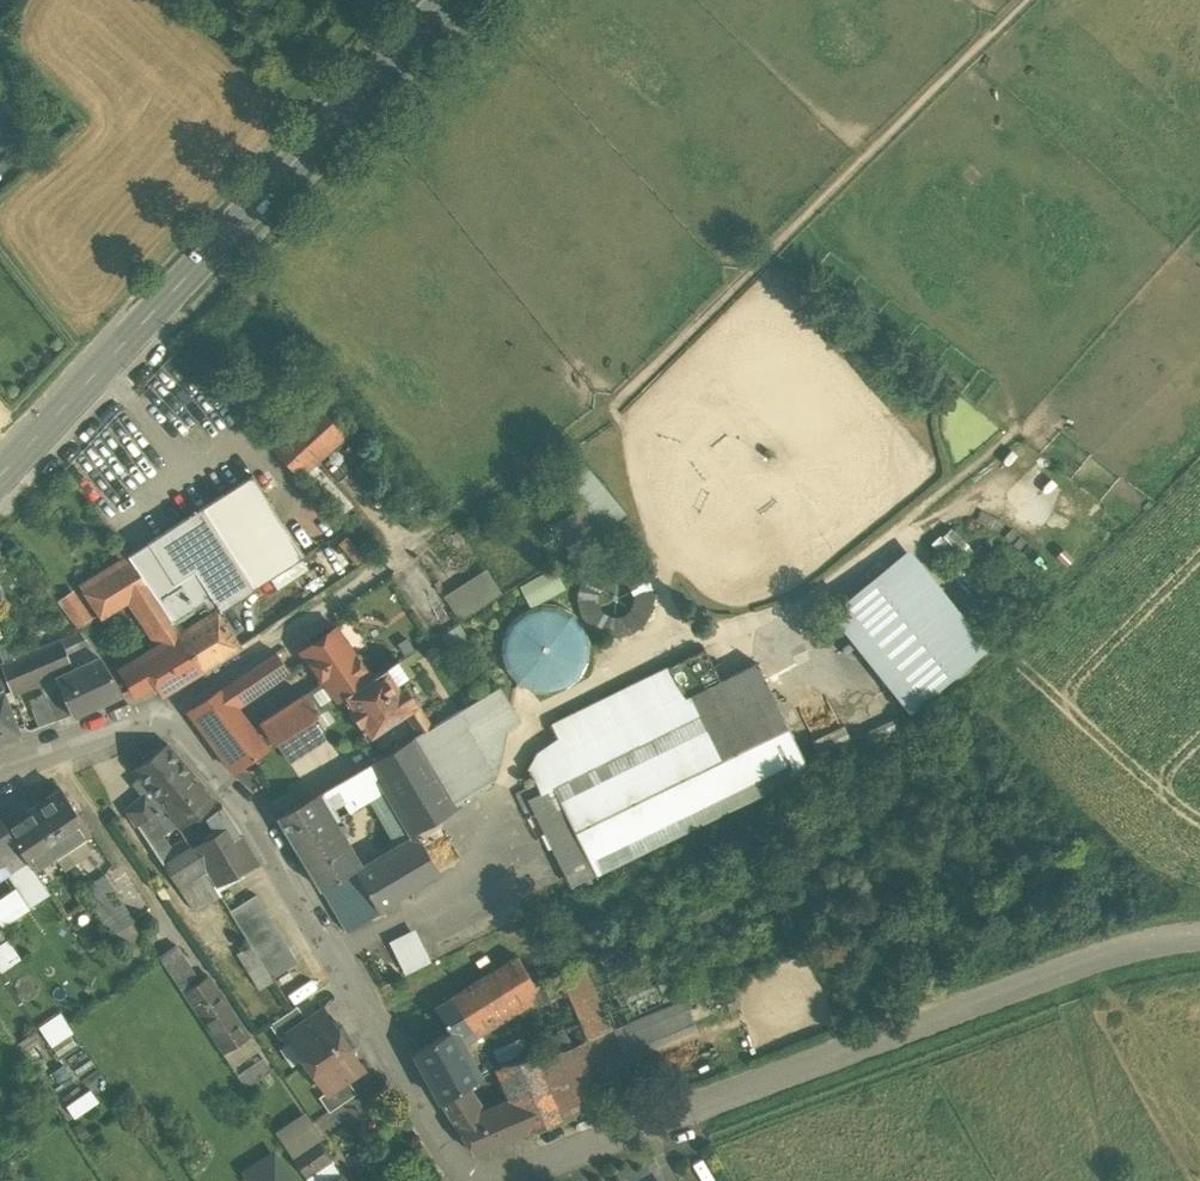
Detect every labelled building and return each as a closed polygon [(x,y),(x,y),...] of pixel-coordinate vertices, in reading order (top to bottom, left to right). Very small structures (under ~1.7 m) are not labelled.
[(317,402),(270,445),(298,475),(344,432),(317,402)] [(555,473),(599,530),(622,513),(578,455),(555,473)] [(252,475),(128,556),(146,584),(154,596),(172,584),(196,569),(210,590),(215,591),(225,585),(236,602),(256,589),(255,587),(304,556),(252,475)] [(932,541),(945,557),(961,544),(948,528),(932,541)] [(986,644),(912,551),(890,568),(965,662),(986,644)] [(129,557),(84,586),(101,613),(132,594),(146,584),(129,557)] [(516,583),(527,604),(561,586),(550,565),(516,583)] [(460,618),(502,591),(488,568),(446,595),(460,618)] [(890,568),(834,611),(911,706),(965,662),(890,568)] [(579,594),(590,636),(655,619),(644,576),(579,594)] [(154,596),(146,584),(132,594),(158,635),(173,626),(171,622),(154,596)] [(189,610),(172,584),(154,596),(171,622),(189,610)] [(68,626),(87,619),(75,586),(56,593),(68,626)] [(553,691),(567,686),(578,676),(585,663),(588,648),(585,634),(577,621),(566,612),(552,607),(537,607),(523,612),(512,622),(505,635),(502,650),(505,664),(513,677),(524,686),(538,691),(553,691)] [(217,611),(179,635),(202,670),(241,647),(217,611)] [(81,631),(62,639),(68,653),(90,642),(81,631)] [(351,658),(332,631),(312,644),(309,661),(321,677),(327,673),(342,695),(371,676),(359,657),(351,658)] [(179,635),(140,660),(155,683),(162,693),(202,670),(179,635)] [(62,639),(30,651),(39,681),(73,667),(68,653),(62,639)] [(0,643),(0,654),(3,662),(18,656),(8,640),(0,643)] [(312,644),(303,651),(309,661),(312,644)] [(285,647),(236,681),(247,696),(295,663),(285,647)] [(703,648),(551,721),(558,735),(576,772),(691,717),(682,698),(719,680),(704,648),(703,648)] [(0,663),(0,681),(5,694),(39,681),(30,651),(18,656),(3,662),(0,663)] [(100,657),(56,678),(60,687),(72,715),(95,706),(122,693),(113,674),(100,657)] [(398,659),(385,667),(397,684),(402,680),(402,681),(409,677),(398,659)] [(140,660),(120,672),(135,694),(155,683),(140,660)] [(719,680),(682,698),(691,717),(725,700),(768,788),(810,768),(757,662),(719,680)] [(397,684),(385,667),(371,676),(342,695),(343,697),(351,710),(348,712),(354,721),(357,719),(366,734),(403,710),(416,702),(402,681),(402,680),(397,684)] [(321,677),(320,685),(305,695),(317,714),(343,697),(342,695),(327,673),(321,677)] [(4,741),(14,737),(16,732),(19,731),(16,725),(24,722),(18,705),(10,708),(5,694),(0,681),(0,739),(4,741)] [(236,681),(189,713),(206,737),(237,714),(232,706),(247,696),(236,681)] [(498,685),(429,723),(496,732),(520,718),(498,685)] [(60,687),(44,693),(53,722),(72,715),(60,687)] [(44,693),(28,699),(39,727),(53,722),(44,693)] [(304,694),(260,722),(274,742),(317,714),(305,695),(304,694)] [(539,790),(529,794),(546,830),(552,842),(571,882),(768,788),(725,700),(691,717),(576,772),(539,790)] [(416,702),(403,710),(417,731),(429,723),(416,702)] [(237,714),(206,737),(231,770),(262,750),(237,714)] [(950,718),(768,801),(786,842),(969,758),(950,718)] [(276,744),(286,760),(323,735),(312,719),(276,744)] [(417,731),(411,734),(450,799),(490,775),(487,771),(462,727),(429,723),(417,731)] [(488,736),(496,732),(462,727),(487,771),(494,767),(488,756),(497,751),(488,736)] [(411,734),(369,758),(386,785),(411,828),(453,803),(450,799),(411,734)] [(558,735),(536,749),(527,767),(534,780),(539,790),(576,772),(558,735)] [(189,768),(167,744),(132,770),(139,778),(154,795),(189,768)] [(369,758),(333,779),(344,798),(352,793),(358,801),(386,785),(369,758)] [(189,768),(154,795),(164,807),(169,813),(203,788),(205,786),(189,768)] [(154,795),(139,778),(131,784),(140,795),(141,795),(158,812),(164,807),(154,795)] [(546,830),(529,794),(539,790),(534,780),(514,790),(527,814),(538,836),(541,835),(541,833),(546,830)] [(203,788),(169,813),(173,819),(178,827),(214,803),(203,788)] [(61,790),(6,826),(16,842),(26,857),(33,867),(88,830),(61,790)] [(311,792),(275,812),(318,885),(355,864),(311,792)] [(158,812),(141,795),(140,795),(124,809),(149,844),(168,830),(165,825),(173,819),(169,813),(164,807),(158,812)] [(214,833),(191,847),(207,872),(215,886),(258,861),(236,826),(221,805),(205,816),(214,833)] [(16,842),(6,826),(0,817),(0,853),(16,842)] [(546,830),(541,833),(541,835),(546,845),(552,842),(546,830)] [(417,835),(356,870),(364,884),(375,903),(437,868),(417,835)] [(186,838),(174,846),(179,854),(191,847),(186,838)] [(179,854),(163,864),(180,889),(207,872),(191,847),(179,854)] [(33,867),(26,857),(10,868),(23,887),(19,890),(30,907),(51,893),(33,867)] [(207,872),(180,889),(194,910),(220,895),(215,886),(207,872)] [(104,874),(81,889),(111,936),(134,921),(104,874)] [(364,884),(329,903),(343,926),(377,908),(375,903),(364,884)] [(0,902),(0,921),(3,925),(30,907),(19,890),(0,902)] [(284,935),(259,894),(230,910),(256,951),(284,935)] [(13,940),(3,925),(0,921),(0,948),(13,940)] [(413,926),(386,937),(401,971),(427,959),(413,926)] [(284,935),(256,951),(273,977),(300,962),(284,935)] [(609,975),(597,949),(583,963),(581,964),(588,979),(587,980),(610,1029),(614,1027),(629,1021),(627,1017),(611,979),(609,975)] [(516,957),(452,997),(473,1029),(527,995),(524,988),(534,983),(516,957)] [(185,960),(168,972),(183,994),(187,991),(199,981),(185,960)] [(588,979),(581,964),(559,973),(588,1038),(610,1029),(587,980),(588,979)] [(534,983),(524,988),(527,995),(547,1041),(552,1052),(573,1044),(588,1038),(559,973),(534,983)] [(246,1033),(207,976),(199,981),(187,991),(224,1048),(236,1040),(246,1033)] [(473,1029),(452,997),(436,1008),(449,1030),(450,1029),(459,1044),(476,1034),(473,1029)] [(629,1021),(614,1027),(624,1051),(692,1023),(683,1000),(629,1021)] [(297,1006),(270,1025),(280,1040),(288,1035),(287,1033),(307,1020),(297,1006)] [(55,1056),(77,1041),(55,1009),(33,1024),(55,1056)] [(332,1024),(323,1009),(307,1020),(287,1033),(288,1035),(307,1063),(347,1036),(340,1026),(332,1024)] [(588,1038),(573,1044),(583,1068),(624,1051),(614,1027),(610,1029),(588,1038)] [(449,1030),(414,1052),(440,1100),(463,1087),(479,1078),(459,1044),(450,1029),(449,1030)] [(347,1036),(307,1063),(327,1092),(327,1093),(347,1079),(363,1068),(353,1054),(353,1046),(347,1036)] [(224,1048),(220,1051),(233,1070),(249,1059),(236,1040),(224,1048)] [(547,1041),(538,1046),(543,1056),(552,1052),(547,1041)] [(543,1056),(539,1058),(563,1117),(599,1103),(583,1068),(573,1044),(552,1052),(543,1056)] [(537,1056),(507,1062),(499,1066),(514,1101),(528,1131),(563,1117),(539,1058),(537,1056)] [(262,1057),(236,1075),(245,1088),(272,1071),(262,1057)] [(347,1079),(327,1093),(327,1092),(319,1097),(329,1112),(357,1093),(347,1079)] [(88,1086),(62,1103),(70,1116),(97,1100),(88,1086)] [(463,1087),(440,1100),(457,1125),(482,1115),(463,1087)] [(482,1115),(457,1125),(474,1152),(528,1131),(514,1101),(482,1115)] [(306,1112),(275,1132),(293,1158),(318,1141),(323,1138),(306,1112)] [(318,1141),(293,1158),(305,1176),(330,1159),(318,1141)] [(273,1155),(252,1169),(260,1180),(290,1180),(273,1155)] [(305,1176),(308,1180),(331,1180),(340,1175),(330,1159),(305,1176)]
